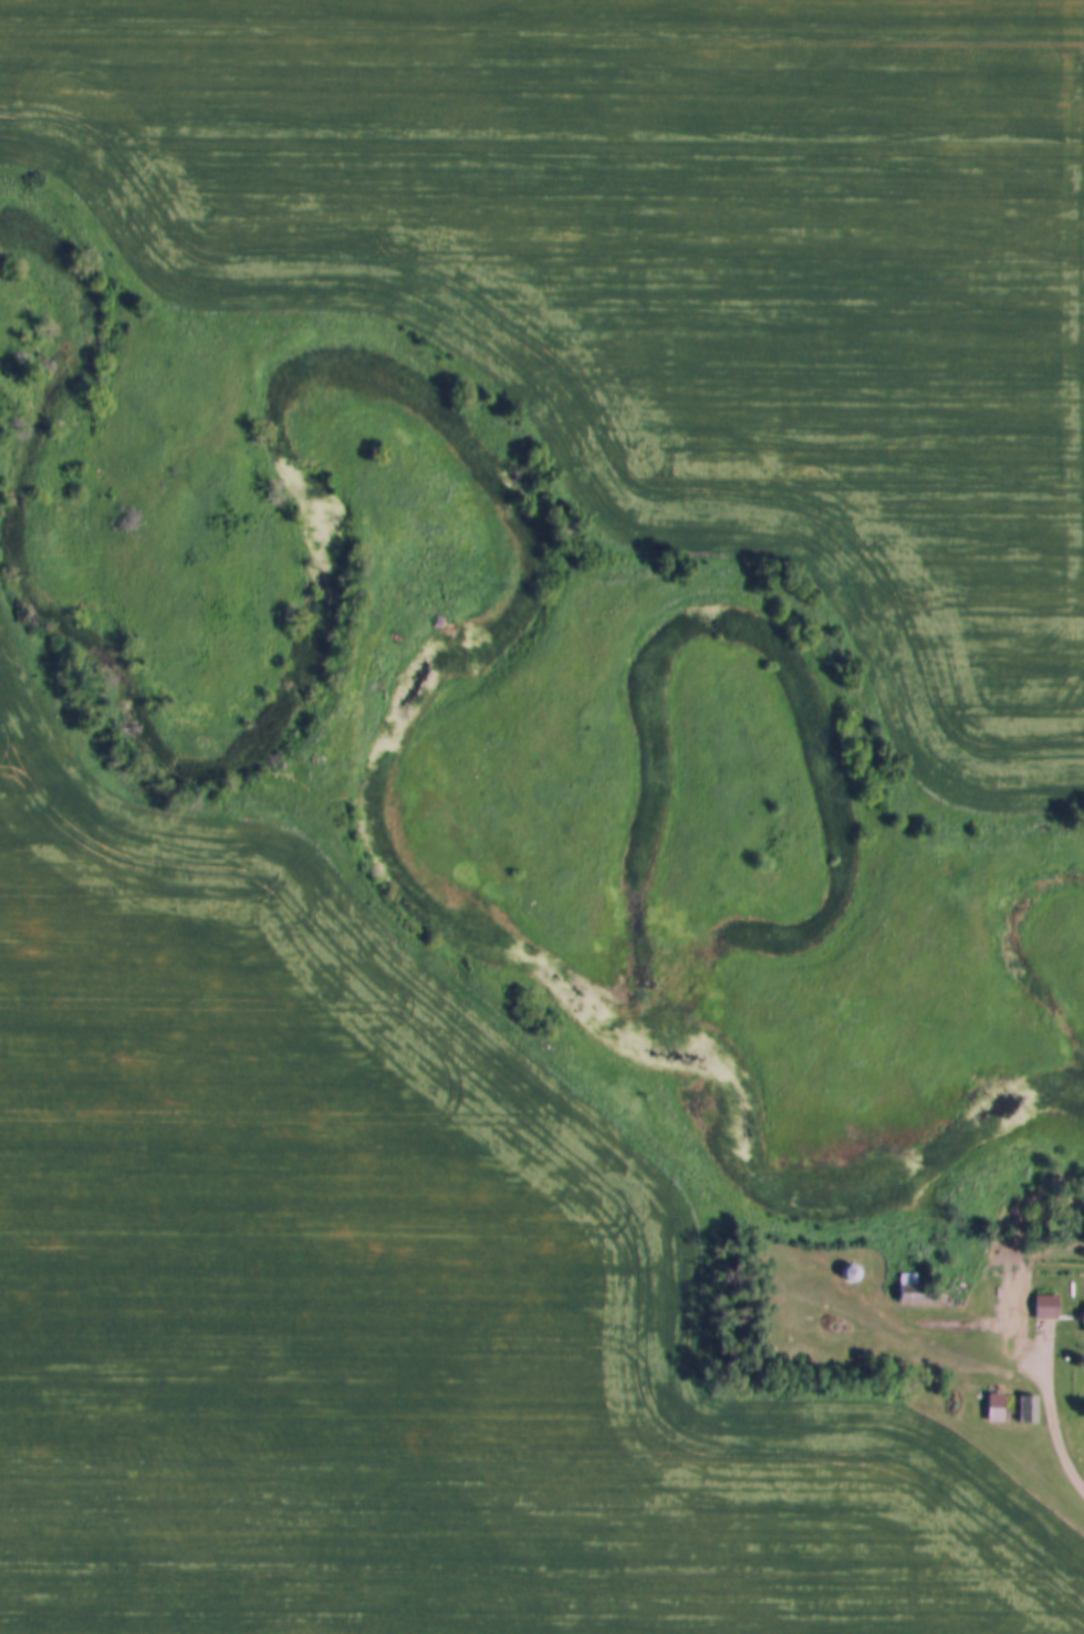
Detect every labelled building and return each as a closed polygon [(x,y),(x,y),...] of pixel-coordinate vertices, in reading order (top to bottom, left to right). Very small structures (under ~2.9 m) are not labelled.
[(858,1266),(846,1267),(847,1280),(860,1279),(858,1266)] [(917,1273),(900,1273),(900,1303),(947,1303),(947,1285),(917,1285),(917,1273)] [(1058,1294),(1036,1294),(1036,1319),(1058,1319),(1058,1294)] [(1039,1422),(1039,1394),(987,1393),(987,1421),(1039,1422)]
